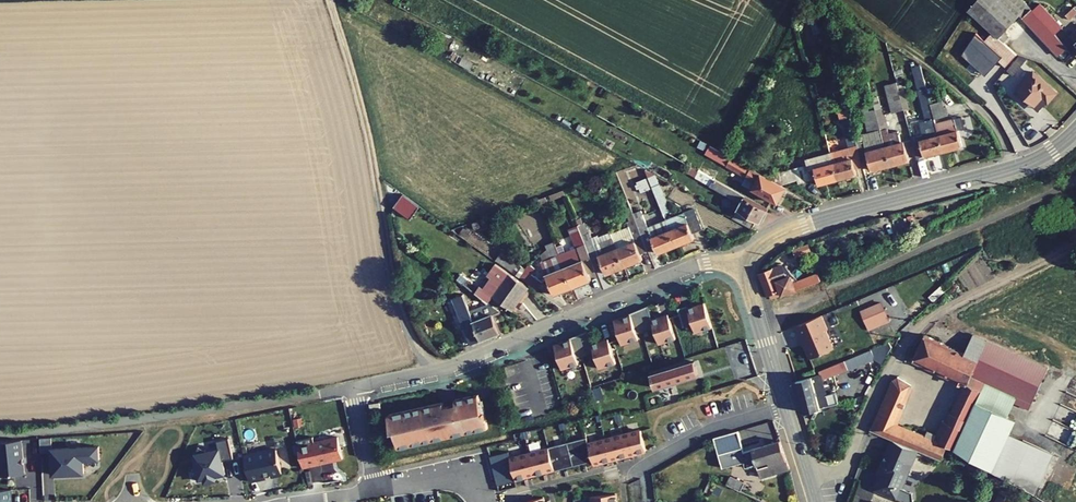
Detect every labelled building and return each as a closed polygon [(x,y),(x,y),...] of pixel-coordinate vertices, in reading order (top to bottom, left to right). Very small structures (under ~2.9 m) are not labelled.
[(988,18),(981,24),(991,35),(989,36),(1006,55),(1015,47),(998,29),(1020,8),(1058,48),(1067,40),(1055,27),(1032,3),(1030,0),(971,0),(988,18)] [(1032,3),(1055,27),(1067,17),(1051,0),(1035,0),(1032,3)] [(1045,62),(1028,82),(1032,86),(1029,90),(1035,95),(1039,91),(1046,97),(1049,92),(1053,95),(1057,91),(1059,93),(1068,82),(1045,62)] [(926,89),(920,64),(911,66),(925,120),(919,121),(922,134),(909,137),(914,158),(941,151),(935,123),(933,118),(932,111),(926,89)] [(884,85),(890,113),(904,110),(899,90),(897,81),(884,85)] [(937,86),(926,89),(932,111),(942,108),(937,86)] [(904,89),(899,90),(904,110),(909,108),(904,89)] [(880,95),(874,96),(876,104),(882,129),(892,126),(888,113),(884,114),(880,95)] [(882,129),(876,104),(863,107),(869,132),(882,129)] [(942,108),(932,111),(933,118),(947,115),(945,107),(942,108)] [(831,151),(837,177),(856,173),(855,168),(863,166),(857,139),(850,111),(841,113),(849,146),(831,151)] [(935,123),(941,151),(960,147),(956,129),(962,128),(959,117),(935,123)] [(882,129),(891,164),(910,159),(902,129),(893,131),(892,126),(882,129)] [(872,164),(873,169),(891,164),(882,129),(869,132),(863,134),(864,137),(857,139),(863,166),(872,164)] [(817,182),(836,177),(829,151),(805,157),(807,162),(764,173),(780,182),(796,178),(797,181),(815,177),(817,182)] [(748,188),(776,203),(786,186),(781,183),(765,174),(729,154),(724,164),(752,179),(748,188)] [(657,174),(645,167),(664,215),(672,211),(657,174)] [(635,181),(639,192),(649,188),(645,177),(635,181)] [(754,222),(758,224),(767,209),(715,181),(711,179),(708,184),(740,202),(731,218),(751,228),(754,222)] [(401,193),(392,206),(409,219),(419,205),(401,193)] [(634,214),(632,209),(625,211),(629,222),(636,220),(634,214)] [(676,246),(667,221),(648,228),(641,211),(634,214),(636,220),(648,250),(656,247),(658,253),(676,246)] [(693,211),(667,221),(676,246),(694,239),(693,234),(701,231),(693,211)] [(629,222),(628,223),(629,227),(611,234),(624,267),(642,260),(639,254),(648,250),(636,220),(629,222)] [(583,222),(578,224),(579,226),(585,241),(592,239),(587,227),(585,227),(583,222)] [(585,241),(579,226),(571,230),(578,248),(586,244),(585,241)] [(585,241),(586,244),(596,270),(603,268),(605,274),(624,267),(611,234),(611,233),(598,238),(598,236),(592,239),(585,241)] [(578,248),(561,254),(562,258),(574,287),(592,280),(590,273),(596,270),(586,244),(578,248)] [(792,249),(795,256),(810,251),(808,244),(792,249)] [(561,254),(557,245),(548,248),(553,261),(562,258),(561,254)] [(526,273),(503,256),(498,262),(521,280),(526,273)] [(553,261),(543,265),(554,294),(574,287),(562,258),(553,261)] [(515,311),(531,290),(498,266),(492,275),(496,278),(486,290),(481,286),(478,289),(473,295),(484,305),(487,304),(494,296),(515,311)] [(783,266),(759,275),(767,294),(769,294),(771,298),(796,289),(820,280),(816,270),(796,276),(783,266)] [(526,273),(521,280),(539,293),(544,286),(533,278),(536,273),(530,268),(526,273)] [(461,274),(456,280),(473,295),(478,289),(461,274)] [(462,295),(446,302),(464,347),(501,332),(494,313),(472,322),(468,311),(462,295)] [(722,322),(715,297),(699,302),(698,299),(688,302),(694,321),(702,318),(705,327),(722,322)] [(662,312),(659,300),(640,305),(641,307),(624,312),(632,337),(648,332),(647,326),(664,321),(669,337),(686,332),(679,307),(662,312)] [(880,303),(860,312),(868,330),(888,321),(880,303)] [(484,305),(468,311),(472,322),(494,313),(498,311),(487,304),(484,305)] [(833,323),(827,309),(801,321),(807,334),(808,335),(809,335),(810,335),(813,341),(812,343),(816,353),(838,343),(839,340),(833,325),(833,323)] [(603,338),(599,325),(580,330),(581,332),(564,337),(572,362),(588,357),(587,351),(604,346),(609,363),(626,358),(619,333),(603,338)] [(1048,368),(975,333),(965,353),(979,359),(967,383),(962,393),(977,400),(953,449),(1032,495),(1052,453),(1010,433),(1017,419),(1009,416),(1015,405),(1029,410),(1048,368)] [(965,353),(926,334),(915,359),(967,383),(979,359),(965,353)] [(884,342),(834,362),(836,373),(883,355),(889,358),(903,337),(884,342)] [(704,353),(629,376),(633,390),(708,367),(704,353)] [(818,372),(802,377),(811,408),(847,398),(844,387),(834,390),(831,375),(836,373),(834,362),(817,370),(818,372)] [(619,386),(617,376),(609,378),(611,388),(619,386)] [(873,430),(891,438),(897,422),(911,384),(899,377),(894,380),(891,383),(873,430)] [(491,406),(487,388),(463,393),(464,398),(452,400),(451,395),(396,407),(400,425),(403,424),(407,441),(496,422),(493,406),(491,406)] [(977,400),(962,393),(948,421),(944,420),(940,428),(943,430),(940,435),(937,434),(934,439),(906,426),(899,442),(920,450),(943,461),(951,448),(953,449),(977,400)] [(906,426),(897,422),(891,438),(894,439),(899,442),(906,426)] [(654,443),(649,423),(631,427),(632,430),(633,435),(637,448),(654,443)] [(632,430),(631,427),(614,431),(615,434),(616,438),(619,452),(628,450),(637,448),(633,435),(632,430)] [(745,442),(741,429),(718,436),(722,449),(745,442)] [(596,436),(595,430),(575,435),(577,441),(578,446),(582,458),(601,453),(598,442),(597,437),(596,436)] [(615,434),(614,431),(596,436),(597,437),(598,442),(601,453),(602,456),(611,454),(619,452),(616,438),(615,434)] [(577,441),(575,435),(556,440),(558,445),(559,450),(562,463),(572,461),(582,458),(578,446),(577,441)] [(233,458),(229,437),(217,440),(218,448),(206,451),(206,449),(198,446),(194,456),(195,459),(193,459),(195,470),(197,469),(199,479),(205,478),(205,482),(216,479),(215,475),(225,473),(223,460),(233,458)] [(299,446),(304,469),(344,461),(339,437),(299,446)] [(41,452),(52,451),(52,448),(51,438),(40,438),(41,452)] [(878,477),(883,479),(877,493),(898,501),(920,450),(899,442),(894,439),(878,477)] [(0,441),(0,476),(23,475),(21,440),(0,441)] [(558,445),(556,440),(537,445),(538,449),(539,454),(543,468),(558,464),(562,463),(559,450),(558,445)] [(748,450),(745,442),(722,449),(727,468),(744,463),(746,467),(757,464),(761,476),(789,468),(781,440),(748,450)] [(518,449),(516,444),(499,449),(501,458),(519,454),(518,452),(518,449)] [(100,445),(52,448),(52,451),(53,475),(86,473),(85,460),(101,459),(100,445)] [(538,449),(537,445),(518,449),(518,452),(519,454),(520,458),(521,463),(524,473),(538,469),(543,468),(539,454),(538,449)] [(281,471),(276,447),(244,454),(249,480),(265,477),(265,475),(281,471)] [(520,458),(519,454),(501,458),(502,461),(503,468),(521,463),(520,458)] [(857,473),(870,477),(867,487),(871,488),(879,459),(862,455),(857,473)] [(524,473),(521,463),(503,468),(505,477),(524,473)] [(730,476),(726,484),(739,491),(743,483),(730,476)] [(1014,495),(999,489),(993,501),(1012,501),(1014,495)] [(12,490),(0,490),(0,501),(12,501),(12,490)] [(617,494),(594,496),(595,501),(618,501),(617,494)]
